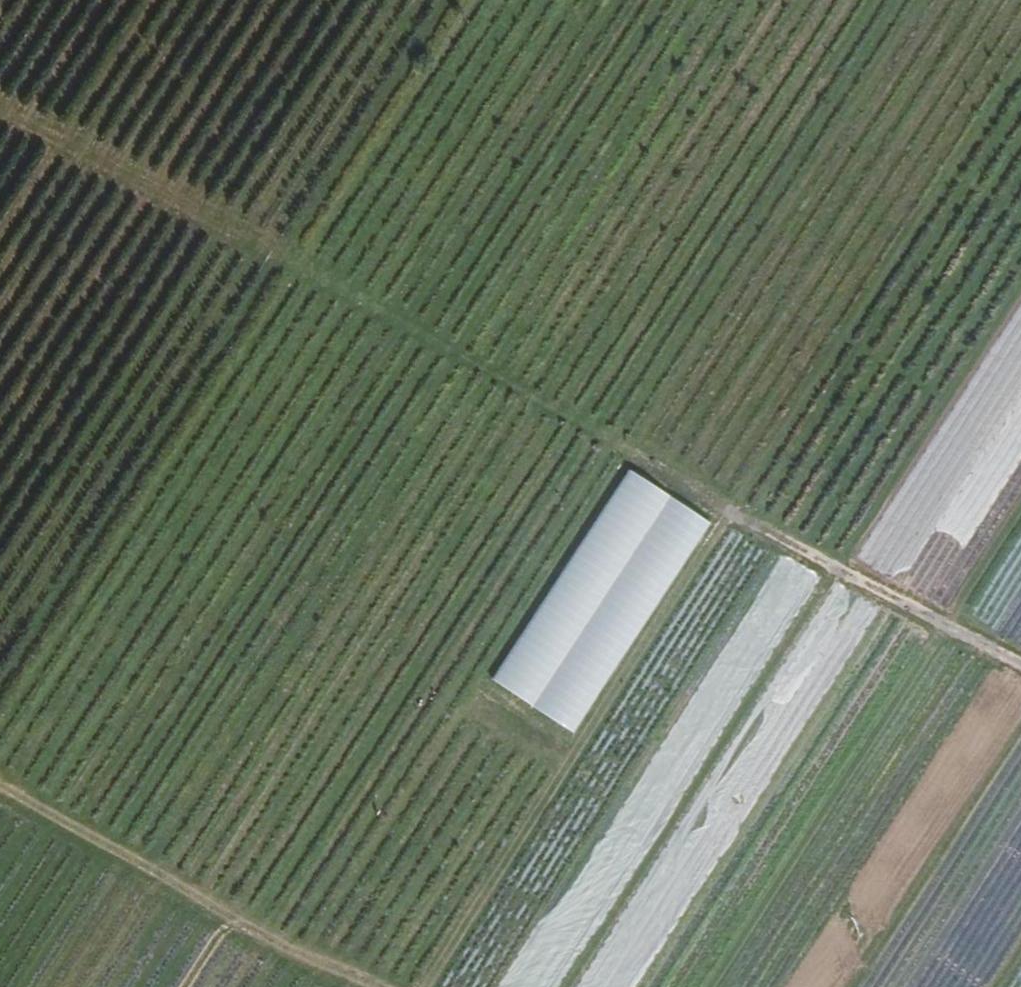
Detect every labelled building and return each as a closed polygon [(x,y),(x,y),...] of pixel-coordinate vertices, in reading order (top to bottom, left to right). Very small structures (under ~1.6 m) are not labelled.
[(621,468),(493,685),(577,734),(705,517),(621,468)]
